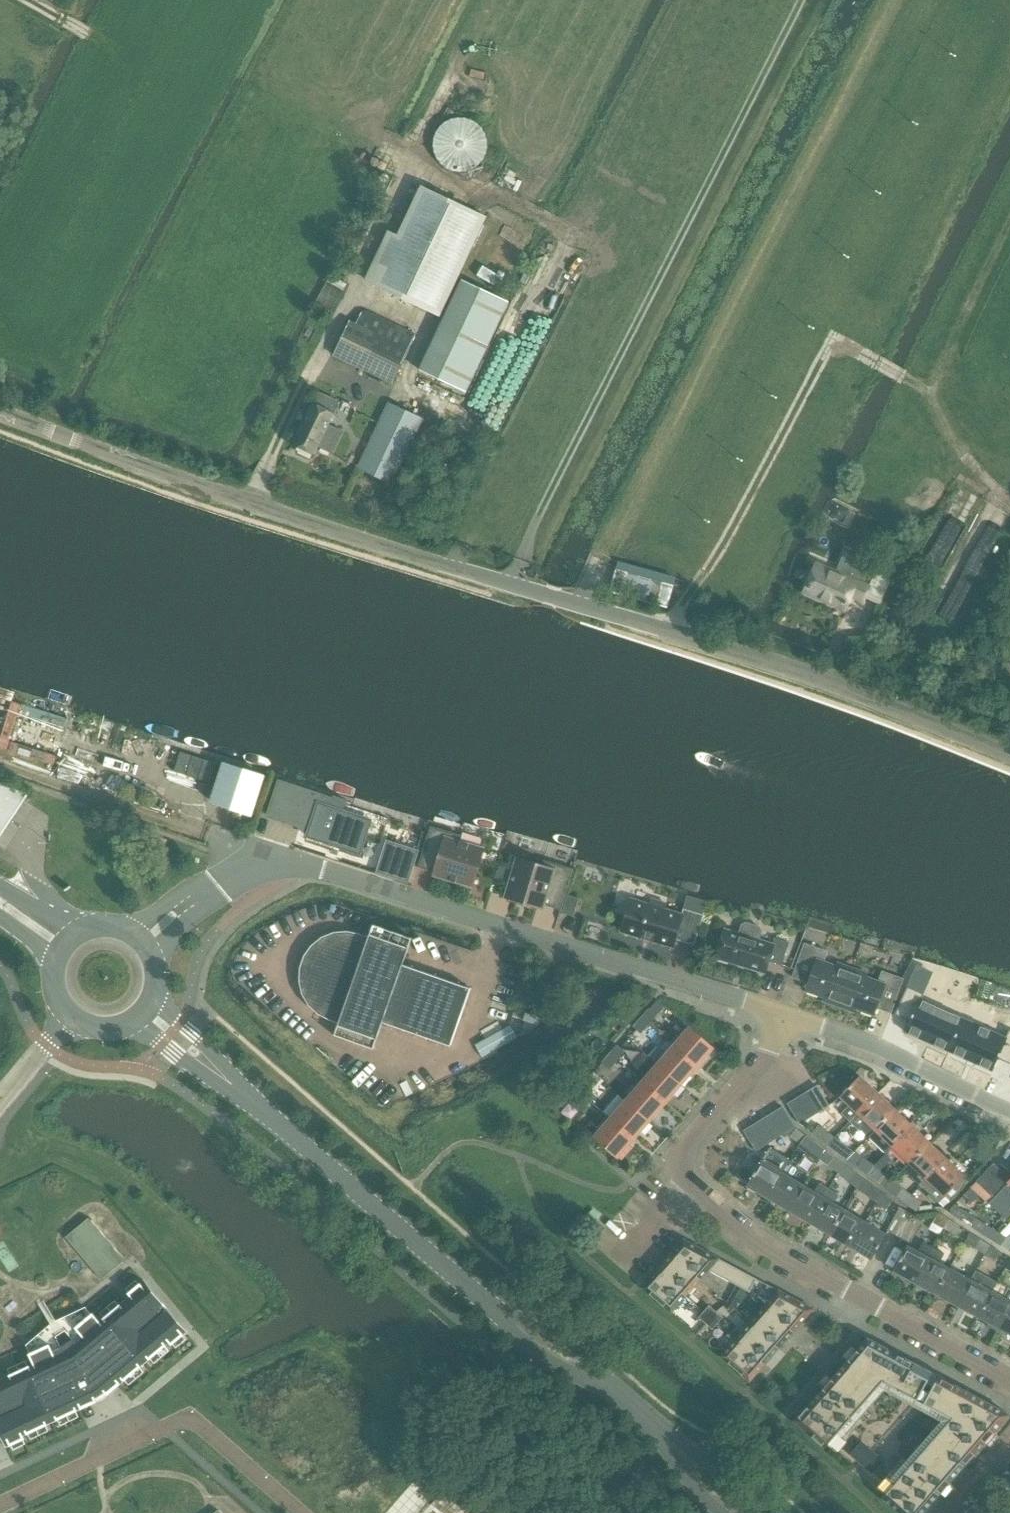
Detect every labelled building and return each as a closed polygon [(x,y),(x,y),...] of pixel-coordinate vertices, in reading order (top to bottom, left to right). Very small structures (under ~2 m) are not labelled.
[(457,117),(455,117),(453,118),(450,119),(448,120),(446,122),(444,123),(442,125),(441,127),(439,129),(438,132),(436,134),(436,137),(435,139),(434,142),(434,144),(434,147),(435,149),(435,152),(436,154),(437,157),(438,159),(439,161),(440,163),(442,165),(444,167),(446,168),(448,170),(450,171),(452,172),(455,173),(457,174),(460,174),(462,174),(465,174),(467,174),(470,174),(472,173),(475,172),(477,171),(479,170),(481,168),(483,167),(485,165),(486,163),(488,161),(489,159),(490,156),(491,154),(492,151),(492,149),(492,146),(492,144),(492,141),(492,139),(491,137),(490,134),(489,132),(488,130),(486,128),(485,126),(483,124),(481,122),(479,121),(477,120),(475,118),(472,118),(470,117),(467,116),(462,116),(460,116),(457,117)] [(389,233),(366,281),(438,315),(484,217),(424,188),(401,239),(389,233)] [(483,267),(477,276),(497,289),(503,279),(483,267)] [(419,370),(466,392),(509,302),(462,280),(419,370)] [(350,321),(334,355),(392,383),(413,339),(360,313),(355,324),(350,321)] [(339,402),(318,393),(294,444),(314,454),(318,446),(333,453),(343,431),(329,424),(339,402)] [(358,468),(392,484),(423,419),(389,403),(358,468)] [(836,506),(831,517),(843,523),(848,511),(836,506)] [(817,565),(806,592),(826,600),(827,596),(845,604),(850,594),(863,600),(879,565),(846,551),(836,573),(817,565)] [(674,585),(616,569),(610,592),(667,608),(674,585)] [(160,755),(149,789),(198,806),(203,791),(214,795),(212,802),(250,814),(260,784),(222,771),(216,789),(205,786),(209,771),(160,755)] [(29,792),(0,779),(0,833),(29,792)] [(280,782),(269,815),(310,829),(308,836),(309,836),(341,846),(340,848),(343,849),(344,847),(359,852),(359,853),(360,854),(370,821),(371,822),(371,821),(344,812),(347,801),(335,797),(334,800),(280,782)] [(434,875),(472,887),(484,849),(458,841),(460,835),(431,826),(419,867),(420,868),(420,866),(436,870),(434,875)] [(387,841),(377,872),(408,882),(418,851),(387,841)] [(544,860),(542,866),(517,859),(505,897),(544,908),(545,903),(562,908),(573,869),(544,860)] [(568,895),(563,910),(575,914),(579,899),(568,895)] [(621,932),(673,947),(675,940),(694,945),(703,915),(683,909),(682,914),(664,909),(666,904),(651,899),(650,905),(631,899),(621,932)] [(724,930),(716,958),(738,965),(739,962),(747,965),(746,967),(765,973),(769,961),(782,965),(789,942),(775,938),(773,944),(773,945),(759,940),(762,932),(759,927),(746,924),(742,926),(739,934),(724,930)] [(332,1015),(340,1018),(339,1023),(340,1023),(342,1019),(378,1031),(376,1036),(378,1037),(383,1023),(451,1047),(471,989),(403,965),(408,951),(406,951),(404,955),(368,943),(370,938),(368,938),(367,942),(358,939),(347,937),(335,938),(325,942),(316,949),(309,959),(305,969),(305,981),(307,992),(313,1002),(321,1010),(332,1015)] [(830,1001),(839,1004),(852,966),(838,961),(836,965),(823,960),(827,950),(804,942),(793,975),(809,981),(806,989),(831,997),(830,1001)] [(852,966),(839,1004),(848,1007),(849,1004),(874,1013),(877,1005),(891,1010),(903,977),(882,969),(879,979),(866,975),(867,971),(852,966)] [(907,987),(895,1014),(910,1021),(905,1032),(949,1051),(963,1019),(921,1000),(923,994),(907,987)] [(526,991),(521,1005),(534,1010),(539,995),(526,991)] [(504,1004),(512,1007),(515,999),(507,996),(504,1004)] [(515,1009),(512,1017),(538,1026),(540,1018),(515,1009)] [(649,1009),(641,1018),(649,1025),(657,1016),(649,1009)] [(649,1025),(641,1018),(633,1027),(641,1034),(649,1025)] [(949,1051),(992,1071),(998,1058),(1009,1064),(1009,1031),(1009,1030),(1006,1038),(963,1019),(949,1051)] [(510,1026),(475,1046),(482,1057),(517,1037),(510,1026)] [(677,1035),(670,1044),(674,1048),(695,1066),(712,1047),(691,1029),(681,1039),(677,1035)] [(619,1046),(610,1055),(618,1062),(626,1052),(619,1046)] [(674,1048),(659,1065),(680,1083),(695,1066),(674,1048)] [(644,1052),(634,1065),(648,1077),(643,1083),(664,1102),(680,1083),(659,1065),(644,1052)] [(610,1055),(602,1064),(610,1071),(618,1062),(610,1055)] [(859,1076),(840,1096),(843,1099),(849,1105),(842,1112),(851,1120),(877,1093),(859,1076)] [(587,1081),(578,1091),(586,1097),(594,1088),(587,1081)] [(643,1083),(627,1102),(648,1120),(664,1102),(643,1083)] [(817,1086),(808,1092),(820,1112),(833,1104),(820,1085),(817,1086)] [(586,1097),(578,1091),(570,1100),(578,1106),(586,1097)] [(808,1092),(798,1098),(810,1118),(820,1112),(808,1092)] [(877,1093),(851,1120),(859,1128),(866,1121),(875,1130),(895,1110),(877,1093)] [(617,1094),(603,1111),(612,1119),(611,1120),(632,1138),(648,1120),(627,1102),(626,1102),(617,1094)] [(810,1118),(798,1098),(788,1104),(800,1124),(810,1118)] [(783,1107),(773,1113),(785,1133),(795,1127),(783,1107)] [(875,1130),(868,1137),(885,1153),(892,1146),(912,1126),(895,1110),(875,1130)] [(773,1113),(763,1119),(776,1139),(785,1133),(773,1113)] [(763,1119),(753,1125),(766,1145),(776,1139),(763,1119)] [(598,1135),(595,1138),(616,1156),(632,1138),(611,1120),(598,1135)] [(570,1121),(566,1126),(572,1132),(577,1126),(570,1121)] [(766,1145),(753,1125),(744,1131),(757,1151),(766,1145)] [(818,1126),(813,1134),(829,1146),(835,1138),(834,1137),(819,1126),(818,1126)] [(912,1126),(892,1146),(911,1164),(930,1144),(912,1126)] [(790,1137),(800,1144),(806,1136),(796,1129),(790,1137)] [(806,1136),(800,1144),(810,1152),(816,1144),(806,1136)] [(835,1138),(829,1146),(838,1153),(844,1145),(835,1138)] [(911,1164),(905,1169),(922,1186),(947,1160),(930,1144),(911,1164)] [(749,1186),(747,1190),(755,1194),(757,1191),(769,1198),(783,1174),(782,1174),(790,1160),(769,1147),(747,1185),(749,1186)] [(854,1153),(847,1160),(868,1175),(874,1167),(854,1153)] [(874,1167),(868,1175),(886,1189),(893,1182),(880,1171),(891,1159),(886,1154),(874,1167)] [(829,1166),(839,1173),(845,1165),(835,1158),(829,1166)] [(947,1160),(922,1186),(940,1202),(944,1206),(950,1201),(965,1184),(968,1181),(963,1177),(964,1176),(947,1160)] [(976,1181),(985,1189),(1002,1172),(994,1163),(976,1181)] [(845,1165),(839,1173),(848,1180),(854,1172),(845,1165)] [(993,1198),(1002,1189),(1009,1181),(1009,1179),(1002,1172),(985,1189),(993,1198)] [(783,1174),(769,1198),(790,1211),(804,1186),(783,1174)] [(893,1182),(886,1189),(906,1204),(912,1196),(893,1182)] [(804,1186),(790,1211),(810,1222),(829,1190),(819,1185),(814,1193),(804,1186)] [(868,1195),(878,1202),(883,1194),(874,1187),(868,1195)] [(829,1190),(810,1222),(831,1235),(845,1211),(834,1204),(838,1196),(829,1190)] [(883,1194),(878,1202),(887,1209),(893,1201),(883,1194)] [(912,1196),(906,1204),(916,1211),(922,1203),(912,1196)] [(980,1233),(990,1239),(996,1231),(986,1225),(956,1205),(949,1212),(980,1233)] [(888,1230),(899,1236),(911,1215),(900,1207),(888,1230)] [(845,1211),(831,1235),(852,1247),(866,1223),(845,1211)] [(911,1215),(899,1236),(910,1242),(921,1222),(911,1215)] [(934,1223),(945,1230),(950,1221),(940,1215),(934,1223)] [(89,1218),(66,1237),(101,1280),(124,1260),(89,1218)] [(950,1221),(945,1230),(955,1236),(960,1227),(950,1221)] [(866,1223),(852,1247),(872,1259),(886,1235),(883,1233),(866,1223)] [(996,1231),(990,1239),(1001,1246),(1006,1238),(996,1231)] [(684,1240),(672,1254),(700,1279),(708,1270),(736,1285),(744,1272),(684,1240)] [(975,1249),(985,1255),(990,1247),(980,1240),(975,1249)] [(894,1271),(916,1283),(934,1248),(924,1242),(918,1252),(907,1246),(894,1271)] [(990,1247),(985,1255),(995,1262),(1001,1253),(990,1247)] [(916,1283),(937,1294),(950,1269),(940,1264),(945,1254),(934,1248),(916,1283)] [(672,1254),(657,1270),(686,1295),(700,1279),(672,1254)] [(937,1294),(957,1305),(971,1280),(950,1269),(937,1294)] [(657,1270),(642,1287),(671,1313),(686,1295),(657,1270)] [(957,1305),(979,1317),(992,1292),(997,1282),(976,1271),(971,1280),(957,1305)] [(757,1279),(748,1274),(744,1281),(753,1286),(757,1279)] [(744,1281),(740,1287),(750,1292),(753,1286),(744,1281)] [(7,1446),(24,1438),(23,1435),(97,1401),(96,1399),(105,1393),(107,1394),(169,1342),(171,1344),(186,1332),(144,1282),(129,1294),(131,1297),(100,1322),(93,1314),(76,1329),(83,1337),(76,1343),(73,1339),(60,1347),(63,1352),(55,1355),(50,1345),(29,1355),(34,1365),(0,1381),(0,1432),(7,1446)] [(992,1292),(979,1317),(1000,1328),(1009,1310),(1009,1289),(1008,1288),(1003,1298),(992,1292)] [(778,1291),(764,1307),(793,1332),(813,1309),(778,1291)] [(709,1305),(704,1311),(711,1317),(716,1311),(709,1305)] [(764,1307),(750,1323),(779,1348),(793,1332),(764,1307)] [(1000,1328),(1009,1334),(1009,1310),(1000,1328)] [(704,1311),(698,1317),(705,1323),(711,1317),(704,1311)] [(723,1317),(716,1311),(711,1317),(718,1324),(723,1317)] [(711,1317),(705,1323),(712,1330),(718,1324),(711,1317)] [(750,1323),(736,1339),(764,1364),(779,1348),(750,1323)] [(867,1338),(794,1421),(825,1448),(883,1382),(917,1400),(932,1373),(867,1338)] [(736,1339),(721,1356),(749,1381),(764,1364),(736,1339)] [(882,1498),(899,1512),(922,1512),(1009,1414),(938,1376),(923,1404),(951,1419),(882,1498)] [(856,1448),(851,1454),(859,1462),(865,1455),(856,1448)] [(869,1459),(864,1466),(872,1473),(878,1467),(869,1459)]
